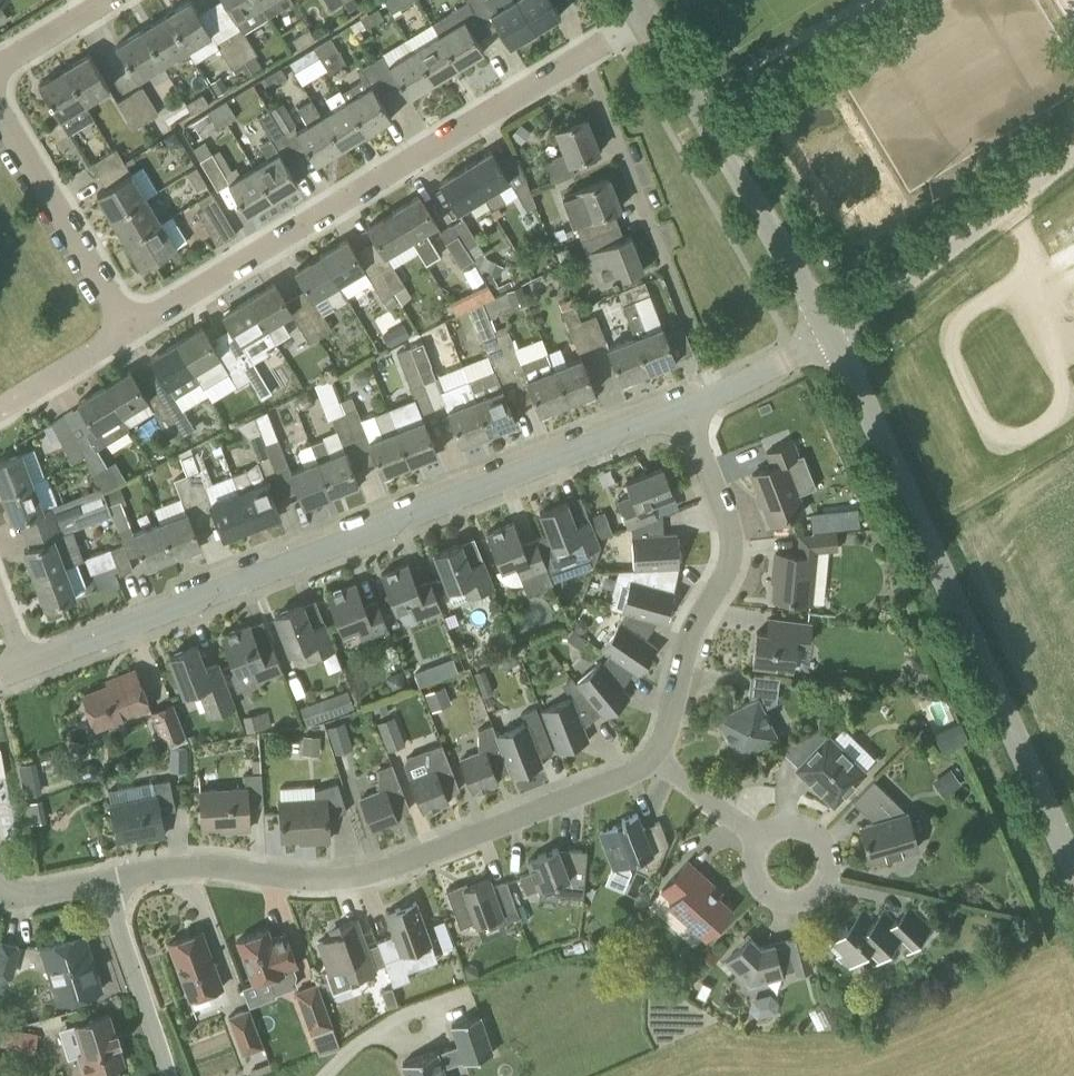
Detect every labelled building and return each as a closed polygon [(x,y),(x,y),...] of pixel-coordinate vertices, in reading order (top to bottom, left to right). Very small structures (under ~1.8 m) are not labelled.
[(212,34),(192,0),(190,0),(166,14),(187,49),(212,34)] [(257,53),(244,30),(268,16),(259,0),(225,0),(236,19),(236,20),(240,27),(229,34),(245,61),(257,53)] [(269,16),(261,4),(268,0),(259,0),(268,16),(269,16)] [(343,1),(343,0),(326,0),(331,9),(343,1)] [(411,0),(385,0),(392,11),(398,8),(411,0)] [(489,2),(488,0),(469,0),(475,11),(489,2)] [(535,29),(517,0),(513,0),(491,13),(510,45),(535,29)] [(552,0),(517,0),(535,29),(561,14),(552,0)] [(0,5),(0,25),(10,18),(0,5)] [(367,27),(384,17),(378,8),(360,18),(367,27)] [(163,64),(187,49),(166,14),(142,29),(163,64)] [(484,51),(464,19),(439,34),(458,66),(482,51),(483,52),(484,51)] [(299,48),(315,38),(310,28),(293,38),(299,48)] [(138,79),(163,64),(142,29),(117,44),(138,79)] [(232,68),(245,61),(229,34),(216,41),(232,68)] [(458,66),(439,34),(414,49),(433,81),(458,66)] [(328,69),(332,76),(337,73),(349,66),(331,36),(314,46),(320,56),(328,69)] [(289,61),(295,70),(320,56),(314,46),(289,61)] [(414,49),(389,63),(371,61),(387,85),(398,78),(409,97),(411,96),(410,95),(433,81),(414,49)] [(85,102),(110,87),(89,53),(65,68),(85,102)] [(376,92),(387,85),(371,61),(362,67),(358,69),(363,78),(342,91),(340,88),(339,89),(365,133),(390,118),(390,119),(392,117),(376,92)] [(270,86),(286,76),(280,66),(264,77),(270,86)] [(39,84),(69,133),(95,118),(85,102),(65,68),(39,84)] [(221,75),(211,82),(218,93),(229,87),(221,75)] [(130,94),(146,121),(159,113),(143,86),(130,94)] [(365,133),(339,89),(326,97),(333,109),(322,115),(312,98),(311,98),(340,148),(365,133)] [(192,113),(209,102),(203,93),(186,103),(192,113)] [(134,128),(146,121),(130,94),(118,101),(134,128)] [(340,148),(311,98),(298,106),(308,124),(297,130),(294,126),(297,125),(283,101),(268,109),(281,131),(297,156),(308,150),(317,163),(318,162),(318,161),(340,148)] [(227,122),(236,116),(226,99),(217,105),(227,122)] [(218,127),(227,122),(217,105),(208,110),(218,127)] [(557,129),(566,151),(544,160),(553,183),(576,174),(571,162),(599,151),(586,118),(557,129)] [(521,122),(511,135),(522,143),(531,131),(521,122)] [(165,137),(171,148),(182,142),(176,131),(165,137)] [(297,156),(281,131),(260,143),(269,159),(254,168),(272,199),(299,183),(286,163),(297,156)] [(100,176),(124,160),(117,148),(92,163),(100,176)] [(212,155),(201,161),(214,183),(225,176),(224,174),(232,169),(220,149),(212,155)] [(492,209),(506,200),(497,185),(509,179),(491,150),(465,166),(490,206),(492,209)] [(113,218),(147,197),(124,160),(100,176),(107,187),(97,193),(113,218)] [(197,189),(207,183),(197,166),(187,172),(197,189)] [(232,169),(224,174),(225,176),(229,183),(248,214),(272,199),(254,168),(242,175),(237,166),(232,169)] [(490,206),(465,166),(441,181),(459,211),(469,204),(476,215),(490,206)] [(614,226),(608,212),(621,207),(609,177),(564,194),(581,239),(614,226)] [(514,187),(517,193),(527,210),(537,204),(531,191),(526,180),(514,187)] [(218,244),(237,233),(211,191),(198,199),(203,208),(198,211),(218,244)] [(440,254),(426,230),(437,224),(419,194),(393,209),(418,250),(419,250),(426,263),(440,254)] [(127,242),(162,221),(147,197),(113,218),(127,242)] [(932,226),(945,216),(938,207),(926,217),(932,226)] [(366,245),(394,291),(405,284),(394,266),(418,250),(393,209),(368,225),(377,238),(366,245)] [(453,224),(473,259),(484,252),(464,218),(453,224)] [(127,242),(142,267),(177,246),(162,221),(127,242)] [(473,259),(453,224),(441,231),(462,266),(473,259)] [(619,239),(614,226),(581,239),(586,251),(593,249),(606,283),(612,281),(613,283),(619,281),(618,279),(644,268),(631,234),(619,239)] [(355,252),(347,238),(321,253),(339,283),(364,268),(382,298),(394,291),(366,245),(355,252)] [(349,299),(339,283),(321,253),(296,269),(314,298),(324,292),(335,308),(349,299)] [(487,256),(482,267),(484,268),(492,272),(497,261),(487,256)] [(635,336),(648,370),(663,364),(664,368),(677,363),(663,325),(648,331),(635,300),(650,294),(645,281),(619,291),(623,304),(636,336),(635,336)] [(274,342),(290,333),(281,318),(292,311),(274,282),(248,298),(274,342)] [(489,284),(473,291),(479,303),(495,296),(489,284)] [(521,284),(507,291),(512,302),(513,305),(517,307),(526,304),(528,300),(526,294),(521,284)] [(274,342),(248,298),(223,313),(232,327),(221,334),(248,379),(250,379),(262,398),(272,392),(250,357),(266,347),(274,342)] [(321,336),(333,328),(319,305),(307,313),(321,336)] [(581,320),(575,305),(562,310),(579,351),(593,346),(582,320),(581,320)] [(310,342),(321,336),(307,313),(297,319),(310,342)] [(593,346),(606,341),(596,314),(582,320),(593,346)] [(202,326),(177,341),(194,371),(201,381),(204,386),(229,371),(238,386),(248,379),(221,334),(211,340),(202,326)] [(668,334),(678,357),(693,350),(683,327),(668,334)] [(390,329),(382,334),(389,346),(397,341),(390,329)] [(568,402),(548,351),(521,362),(508,330),(496,335),(513,377),(525,372),(540,412),(568,402)] [(419,333),(406,339),(409,347),(423,341),(419,333)] [(495,369),(468,379),(489,432),(516,422),(501,382),(513,377),(496,335),(483,339),(488,353),(495,369)] [(621,380),(648,370),(635,336),(608,347),(621,380)] [(195,427),(176,396),(201,381),(194,371),(177,341),(151,356),(160,371),(149,377),(176,423),(184,434),(195,427)] [(432,363),(423,341),(409,347),(418,369),(433,408),(446,403),(462,443),(489,432),(468,379),(445,388),(439,371),(434,372),(431,364),(432,363)] [(567,363),(560,347),(548,351),(568,402),(595,391),(582,357),(567,363)] [(138,384),(130,369),(104,385),(122,415),(122,414),(129,425),(154,410),(165,430),(176,423),(149,377),(138,384)] [(409,463),(437,452),(421,412),(433,408),(418,369),(406,373),(415,398),(387,408),(409,463)] [(107,465),(97,448),(130,428),(129,425),(122,414),(122,415),(104,385),(79,400),(83,407),(65,417),(84,455),(95,473),(107,465)] [(362,419),(357,407),(345,412),(355,439),(367,434),(383,474),(409,463),(387,408),(375,413),(375,414),(362,419)] [(343,443),(355,439),(345,412),(332,417),(343,443)] [(84,455),(65,417),(54,424),(59,436),(72,461),(84,455)] [(276,470),(266,443),(261,432),(249,436),(264,474),(276,470)] [(276,470),(289,465),(278,438),(266,443),(276,470)] [(324,438),(311,443),(331,494),(346,488),(347,492),(360,487),(358,483),(345,449),(330,455),(324,438)] [(805,510),(786,462),(800,456),(794,440),(767,451),(772,466),(753,473),(761,495),(757,496),(761,505),(764,503),(772,523),(805,510)] [(304,504),(331,494),(311,443),(301,447),(299,451),(305,465),(291,471),(304,504)] [(206,485),(192,450),(179,456),(187,474),(186,474),(197,500),(210,495),(225,535),(252,525),(232,474),(206,485)] [(34,480),(23,452),(0,461),(0,483),(3,492),(34,480)] [(628,526),(632,525),(658,515),(654,501),(674,493),(664,466),(626,481),(632,495),(618,500),(628,526)] [(232,474),(252,525),(280,514),(266,480),(253,485),(247,469),(232,474)] [(185,505),(197,500),(186,474),(175,479),(185,505)] [(14,520),(34,513),(39,527),(44,525),(83,510),(106,502),(101,489),(45,510),(34,480),(3,492),(14,520)] [(127,502),(120,485),(103,492),(102,488),(101,489),(106,502),(111,514),(112,513),(124,543),(123,544),(133,569),(134,568),(129,556),(141,552),(146,566),(173,555),(160,522),(133,532),(123,504),(127,502)] [(576,523),(567,500),(540,511),(561,566),(577,560),(575,555),(600,546),(590,518),(576,523)] [(83,510),(44,525),(49,539),(25,549),(36,577),(77,561),(86,558),(85,556),(84,557),(72,529),(88,523),(83,510)] [(188,511),(160,522),(173,555),(201,545),(188,511)] [(605,511),(590,517),(598,538),(613,532),(605,511)] [(658,534),(657,516),(663,514),(658,515),(632,525),(635,569),(661,567),(677,566),(680,565),(679,561),(682,559),(681,549),(679,548),(678,533),(658,534)] [(523,544),(515,521),(487,532),(501,568),(516,563),(528,593),(554,583),(536,539),(523,544)] [(811,603),(816,551),(837,548),(836,531),(800,534),(798,554),(776,552),(773,581),(777,581),(775,599),(811,603)] [(471,564),(462,542),(434,552),(449,589),(450,589),(454,601),(494,587),(484,559),(471,564)] [(121,573),(133,569),(123,544),(111,548),(121,573)] [(36,577),(46,605),(76,594),(84,590),(85,586),(85,581),(77,561),(36,577)] [(418,585),(409,562),(381,573),(396,610),(410,604),(415,618),(441,608),(436,595),(431,582),(430,580),(418,585)] [(666,622),(667,618),(670,617),(672,607),(670,605),(674,590),(670,589),(677,566),(661,567),(635,569),(622,610),(626,611),(653,619),(666,622)] [(436,595),(444,592),(439,579),(431,582),(436,595)] [(365,606),(356,583),(329,594),(343,631),(357,625),(362,638),(388,628),(378,601),(365,606)] [(312,626),(303,603),(276,614),(290,652),(304,646),(310,659),(336,649),(325,621),(312,626)] [(644,670),(650,662),(649,659),(657,646),(641,635),(653,619),(626,611),(601,648),(611,654),(633,669),(639,673),(641,670),(644,670)] [(809,643),(812,623),(769,617),(768,632),(757,631),(753,663),(793,667),(796,642),(809,643)] [(577,621),(574,625),(576,630),(580,632),(585,631),(588,626),(587,621),(582,619),(577,621)] [(259,647),(250,624),(223,635),(237,672),(232,674),(238,690),(258,682),(257,680),(283,670),(272,642),(259,647)] [(206,667),(197,645),(170,656),(184,693),(199,688),(210,716),(236,706),(219,662),(206,667)] [(633,669),(611,654),(604,663),(601,660),(576,681),(583,689),(598,708),(605,716),(608,713),(611,714),(619,708),(619,705),(630,695),(618,680),(621,678),(626,679),(633,669)] [(435,663),(416,670),(421,683),(440,675),(435,663)] [(96,726),(150,705),(136,669),(106,680),(108,684),(84,694),(96,726)] [(485,669),(475,673),(483,693),(487,695),(491,693),(493,689),(485,669)] [(401,670),(386,676),(391,690),(406,684),(401,670)] [(719,716),(739,756),(778,736),(764,707),(777,701),(779,692),(780,676),(751,673),(749,694),(752,700),(719,716)] [(445,685),(426,693),(433,710),(451,702),(445,685)] [(329,715),(354,706),(348,689),(323,698),(329,715)] [(598,708),(583,689),(573,697),(542,709),(558,751),(563,750),(565,752),(575,748),(575,745),(589,739),(582,720),(598,708)] [(164,743),(186,734),(174,703),(152,712),(164,743)] [(520,776),(529,773),(530,770),(544,764),(540,756),(553,751),(536,707),(522,713),(526,722),(497,734),(510,769),(513,776),(517,775),(520,776)] [(259,712),(244,716),(247,731),(262,727),(259,712)] [(404,743),(394,716),(379,721),(390,749),(404,743)] [(337,752),(352,747),(344,721),(329,726),(337,752)] [(960,721),(934,732),(941,750),(968,739),(960,721)] [(497,734),(492,723),(478,729),(479,751),(461,758),(474,791),(498,782),(494,770),(507,765),(509,769),(510,769),(497,734)] [(834,804),(863,775),(849,762),(854,758),(822,727),(781,747),(798,764),(796,767),(812,782),(814,780),(820,786),(818,788),(834,804)] [(304,735),(303,753),(320,754),(321,736),(304,735)] [(460,788),(442,743),(408,756),(405,763),(425,811),(449,801),(444,789),(457,784),(459,789),(460,788)] [(171,747),(171,756),(188,757),(189,748),(171,747)] [(80,766),(77,772),(79,778),(84,780),(95,776),(98,771),(97,768),(96,764),(93,762),(89,761),(80,766)] [(43,793),(37,762),(20,765),(26,796),(43,793)] [(410,808),(392,762),(379,768),(379,790),(361,797),(374,830),(399,821),(394,809),(407,804),(409,808),(410,808)] [(951,767),(933,781),(944,796),(962,783),(951,767)] [(250,828),(249,805),(264,804),(262,772),(245,773),(246,787),(200,790),(203,826),(220,825),(221,830),(250,828)] [(138,839),(165,833),(161,812),(177,808),(170,778),(153,781),(156,795),(111,804),(119,839),(138,835),(138,839)] [(908,812),(874,779),(853,800),(867,814),(868,813),(873,811),(877,816),(879,820),(861,825),(871,860),(886,855),(896,857),(902,851),(918,846),(909,812),(908,812)] [(347,811),(338,782),(315,789),(315,784),(281,787),(282,801),(280,801),(282,838),(310,836),(311,840),(330,839),(328,816),(347,811)] [(42,797),(25,801),(30,821),(47,816),(42,797)] [(643,827),(638,812),(622,818),(623,821),(600,830),(614,868),(644,856),(649,868),(659,864),(669,842),(660,820),(643,827)] [(560,852),(558,847),(528,859),(533,870),(520,875),(527,893),(560,879),(559,894),(584,896),(587,850),(570,848),(560,852)] [(707,937),(732,908),(718,896),(723,891),(688,860),(662,889),(674,900),(670,904),(707,937)] [(493,885),(491,877),(469,885),(467,881),(447,889),(461,926),(476,921),(478,925),(503,916),(506,922),(521,916),(507,880),(493,885)] [(414,901),(410,900),(402,903),(400,906),(386,912),(394,934),(378,940),(379,943),(385,959),(401,954),(402,954),(433,943),(417,900),(414,901)] [(874,919),(864,908),(867,905),(866,904),(824,949),(827,946),(837,957),(835,959),(836,960),(838,957),(850,968),(871,948),(882,959),(903,937),(915,948),(933,930),(909,906),(895,921),(884,910),(887,907),(886,906),(874,919)] [(369,947),(358,917),(340,924),(341,927),(331,931),(332,935),(318,940),(330,973),(327,974),(333,992),(351,985),(350,981),(377,970),(376,967),(387,963),(385,959),(379,943),(369,947)] [(442,945),(452,943),(447,919),(437,921),(442,945)] [(269,976),(275,993),(298,984),(295,978),(297,974),(293,965),(298,964),(286,931),(272,936),(269,927),(238,939),(254,982),(269,976)] [(190,998),(224,985),(203,929),(169,942),(190,998)] [(87,961),(79,935),(42,946),(59,1002),(102,988),(93,959),(87,961)] [(813,968),(804,935),(788,939),(789,943),(775,946),(774,943),(761,946),(750,936),(726,960),(750,984),(783,976),(782,972),(795,969),(796,973),(813,968)] [(19,945),(0,940),(0,972),(12,975),(19,945)] [(299,989),(297,990),(297,992),(311,1030),(319,1051),(340,1043),(332,1022),(318,982),(299,989)] [(382,990),(387,1005),(397,1001),(392,987),(382,990)] [(776,1013),(778,995),(753,992),(751,1010),(776,1013)] [(244,1053),(263,1046),(249,1008),(230,1015),(244,1053)] [(110,1013),(75,1023),(84,1051),(79,1053),(86,1075),(120,1075),(116,1064),(125,1061),(119,1044),(123,1043),(119,1029),(115,1031),(110,1013)] [(408,1075),(446,1075),(443,1067),(464,1059),(465,1061),(493,1051),(480,1013),(452,1023),(459,1045),(438,1052),(437,1050),(403,1062),(408,1075)] [(15,1029),(11,1048),(35,1052),(39,1033),(15,1029)]
